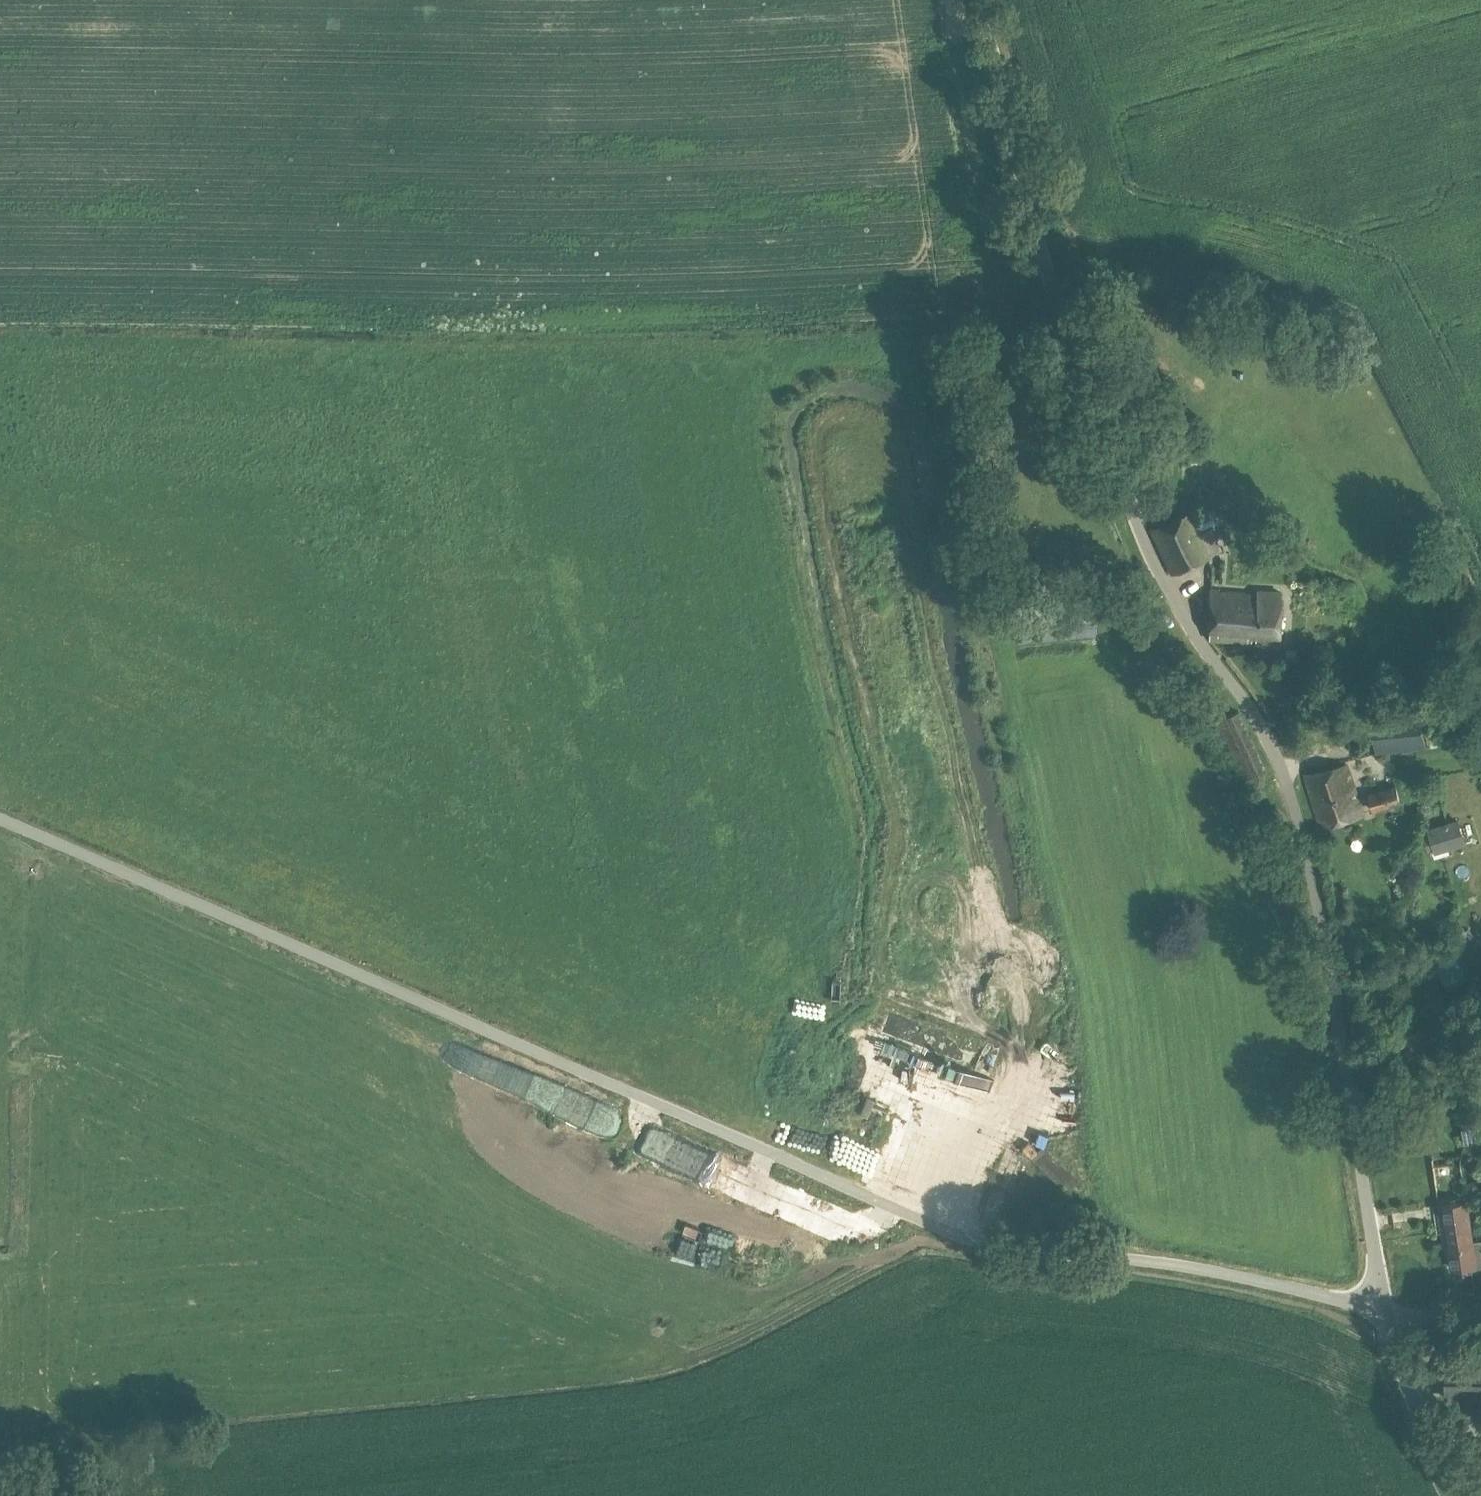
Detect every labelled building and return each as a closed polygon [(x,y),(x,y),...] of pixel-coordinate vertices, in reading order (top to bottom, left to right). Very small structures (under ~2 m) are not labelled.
[(1212,555),(1190,510),(1148,529),(1170,574),(1212,555)] [(1280,592),(1258,591),(1258,595),(1210,591),(1210,639),(1280,644),(1280,592)] [(1420,709),(1371,715),(1377,755),(1425,749),(1420,709)] [(1214,721),(1241,781),(1266,770),(1238,710),(1214,721)] [(1347,765),(1306,776),(1320,826),(1363,813),(1347,765)] [(1402,803),(1395,784),(1368,792),(1374,811),(1402,803)] [(1457,818),(1426,828),(1428,833),(1424,835),(1428,850),(1433,848),(1435,854),(1466,843),(1457,818)] [(1364,863),(1370,876),(1382,870),(1375,857),(1364,863)] [(856,1081),(853,1104),(871,1107),(874,1083),(856,1081)] [(1479,1242),(1473,1242),(1467,1201),(1442,1205),(1446,1231),(1443,1232),(1446,1249),(1449,1249),(1452,1268),(1480,1263),(1480,1256),(1479,1242)] [(1480,1402),(1480,1356),(1447,1356),(1446,1402),(1480,1402)]
